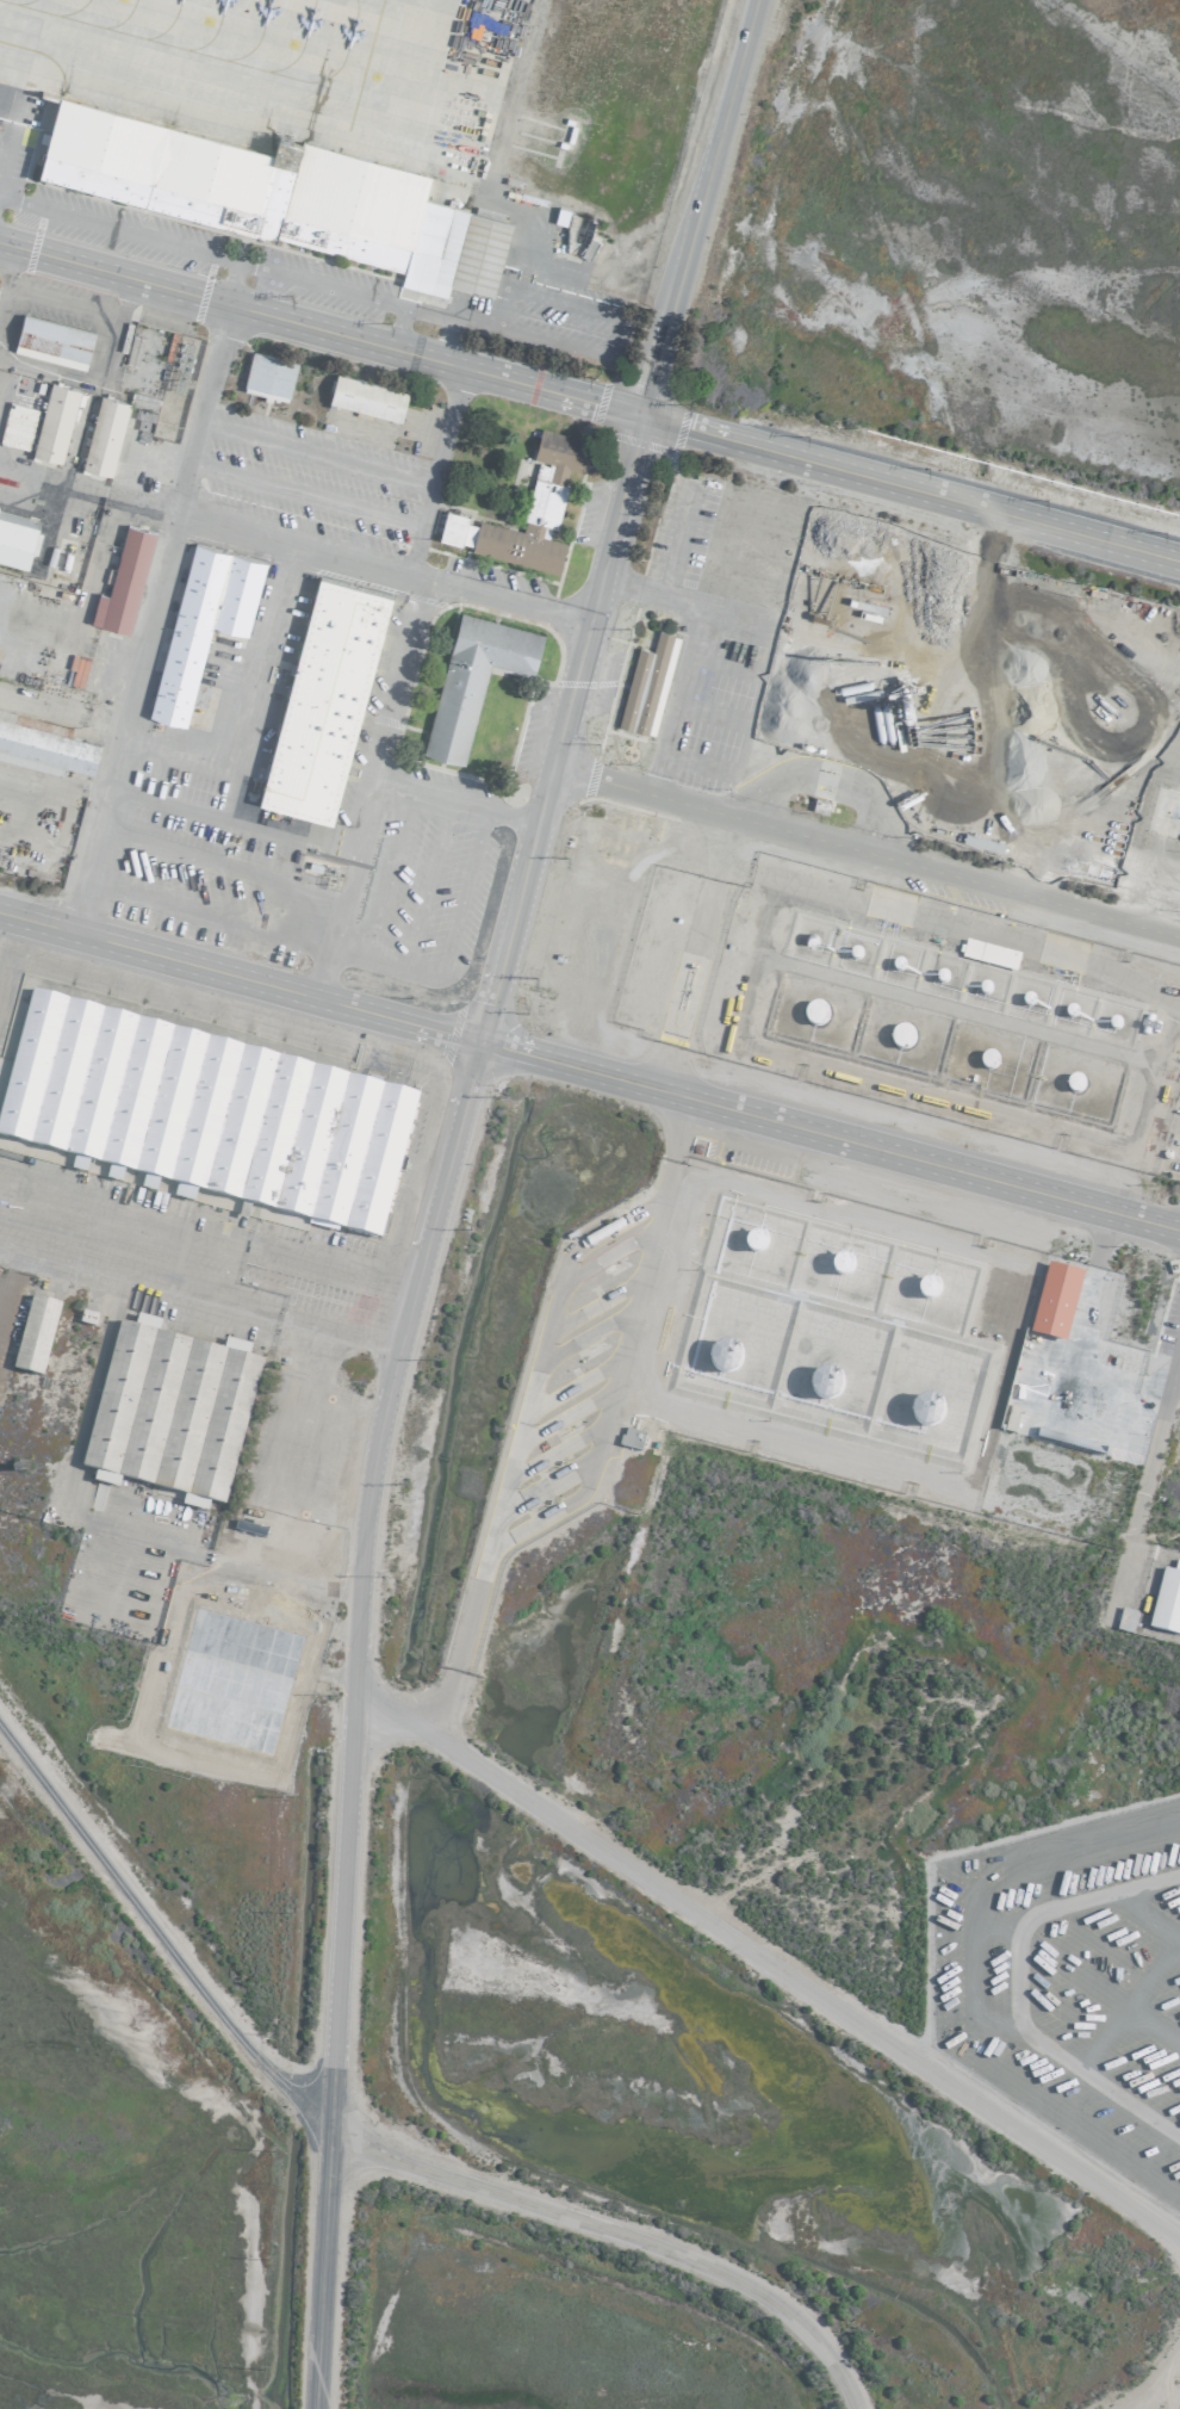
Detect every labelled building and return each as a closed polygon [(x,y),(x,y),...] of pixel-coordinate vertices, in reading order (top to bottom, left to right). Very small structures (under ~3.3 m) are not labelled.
[(33,184),(403,266),(398,285),(445,296),(447,285),(492,296),(509,221),(422,202),(428,173),(273,138),(272,148),(43,97),(39,111),(49,112),(33,184)] [(579,216),(566,216),(566,247),(578,247),(579,216)] [(596,241),(588,238),(580,255),(588,259),(596,241)] [(12,352),(83,369),(92,332),(20,314),(12,352)] [(296,363),(250,351),(241,390),(285,402),(296,363)] [(398,421),(405,391),(334,372),(325,402),(398,421)] [(75,389),(45,383),(30,456),(60,462),(75,389)] [(126,402),(97,395),(81,467),(110,475),(126,402)] [(7,402),(0,429),(0,443),(25,450),(36,409),(7,402)] [(557,571),(563,541),(546,538),(548,527),(554,528),(567,469),(582,471),(589,439),(536,428),(533,446),(534,447),(530,460),(535,462),(520,531),(466,519),(466,515),(443,509),(436,539),(468,546),(467,552),(557,571)] [(25,562),(36,520),(0,511),(0,555),(25,562)] [(129,633),(151,531),(123,525),(107,596),(95,593),(88,624),(129,633)] [(263,561),(188,543),(149,717),(184,725),(188,704),(203,707),(209,686),(195,683),(209,626),(246,634),(263,561)] [(316,576),(391,596),(330,824),(255,803),(316,576)] [(541,632),(455,612),(422,754),(464,763),(486,664),(532,675),(541,632)] [(677,634),(656,630),(651,650),(634,646),(616,726),(653,736),(677,634)] [(67,736),(69,724),(0,709),(0,759),(60,773),(61,767),(91,774),(98,743),(67,736)] [(959,954),(1012,970),(1018,953),(964,937),(959,954)] [(26,992),(0,1104),(0,1136),(72,1152),(69,1166),(83,1170),(87,1158),(106,1163),(104,1176),(118,1179),(122,1168),(142,1172),(138,1185),(154,1189),(156,1177),(174,1182),(170,1195),(191,1200),(194,1188),(257,1203),(254,1218),(304,1230),(305,1222),(335,1230),(335,1227),(379,1238),(416,1085),(26,992)] [(1027,1331),(1064,1339),(1080,1269),(1044,1261),(1027,1331)] [(57,1300),(27,1293),(11,1367),(41,1373),(57,1300)] [(114,1318),(81,1464),(93,1468),(91,1479),(117,1485),(119,1475),(153,1482),(150,1494),(205,1506),(206,1499),(224,1503),(257,1356),(246,1354),(248,1342),(223,1336),(221,1344),(154,1329),(156,1317),(135,1312),(132,1323),(114,1318)] [(617,1444),(638,1449),(642,1431),(622,1425),(617,1444)] [(1161,1566),(1145,1624),(1179,1634),(1179,1570),(1161,1566)]
